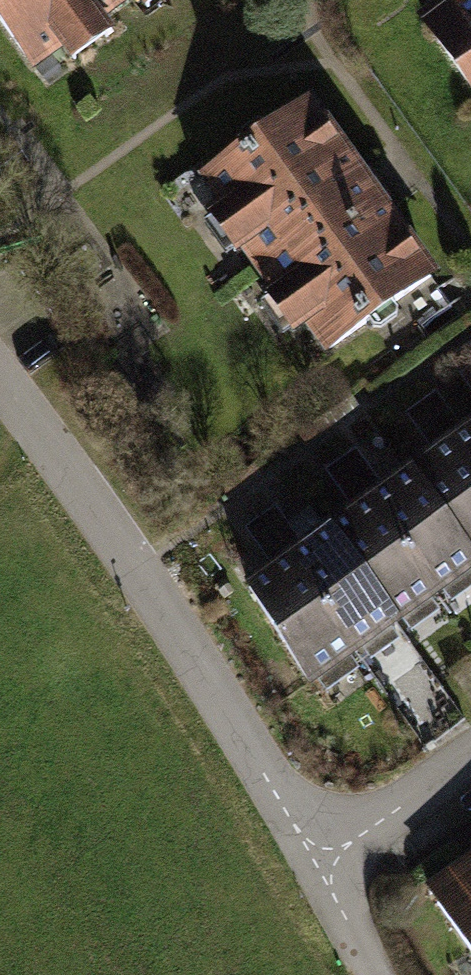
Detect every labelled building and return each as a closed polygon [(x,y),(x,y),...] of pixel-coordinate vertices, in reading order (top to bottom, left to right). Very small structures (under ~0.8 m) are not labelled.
[(32,64),(122,0),(0,0),(0,19),(32,64)] [(426,24),(470,86),(470,0),(461,0),(426,24)] [(308,106),(207,177),(251,238),(241,245),(277,295),(286,288),(330,348),(430,276),(308,106)] [(470,386),(470,369),(463,375),(470,386)] [(435,395),(422,404),(452,444),(464,435),(435,395)] [(408,414),(437,454),(452,444),(422,404),(408,414)] [(470,470),(470,430),(464,435),(452,444),(470,470)] [(470,556),(470,470),(452,444),(437,454),(411,472),(470,556)] [(355,452),(342,461),(371,501),(383,492),(355,452)] [(328,471),(357,511),(371,501),(342,461),(328,471)] [(436,592),(470,567),(470,556),(411,472),(383,492),(371,501),(436,592)] [(330,530),(395,621),(436,592),(371,501),(357,511),(330,530)] [(309,507),(288,522),(305,547),(327,532),(309,507)] [(275,509),(261,519),(290,558),(303,549),(275,509)] [(247,528),(276,568),(290,558),(261,519),(247,528)] [(290,558),(355,649),(395,621),(330,530),(327,532),(305,547),(303,549),(290,558)] [(249,587),(309,681),(355,649),(290,558),(276,568),(249,587)] [(429,891),(470,951),(470,864),(470,862),(429,891)]
